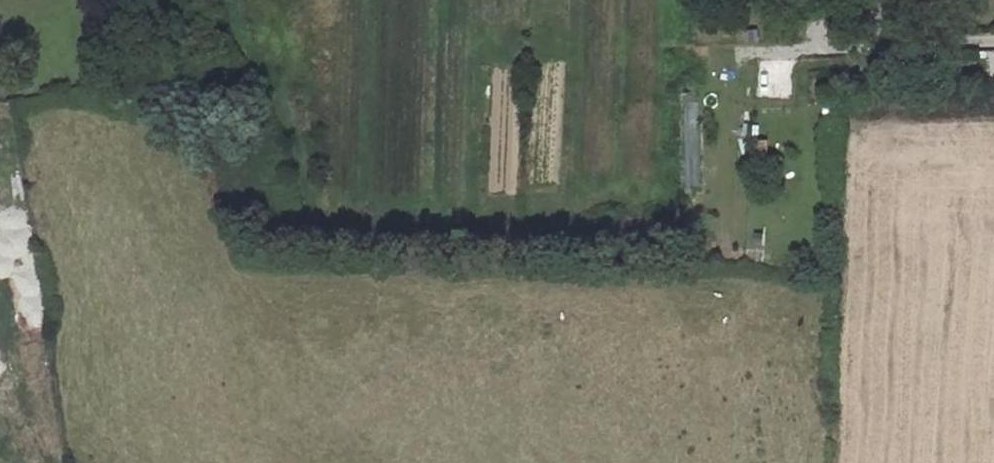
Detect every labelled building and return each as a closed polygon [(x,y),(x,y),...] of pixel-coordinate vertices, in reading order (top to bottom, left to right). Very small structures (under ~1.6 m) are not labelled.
[(23,263),(11,219),(0,222),(0,288),(39,277),(34,260),(23,263)]
